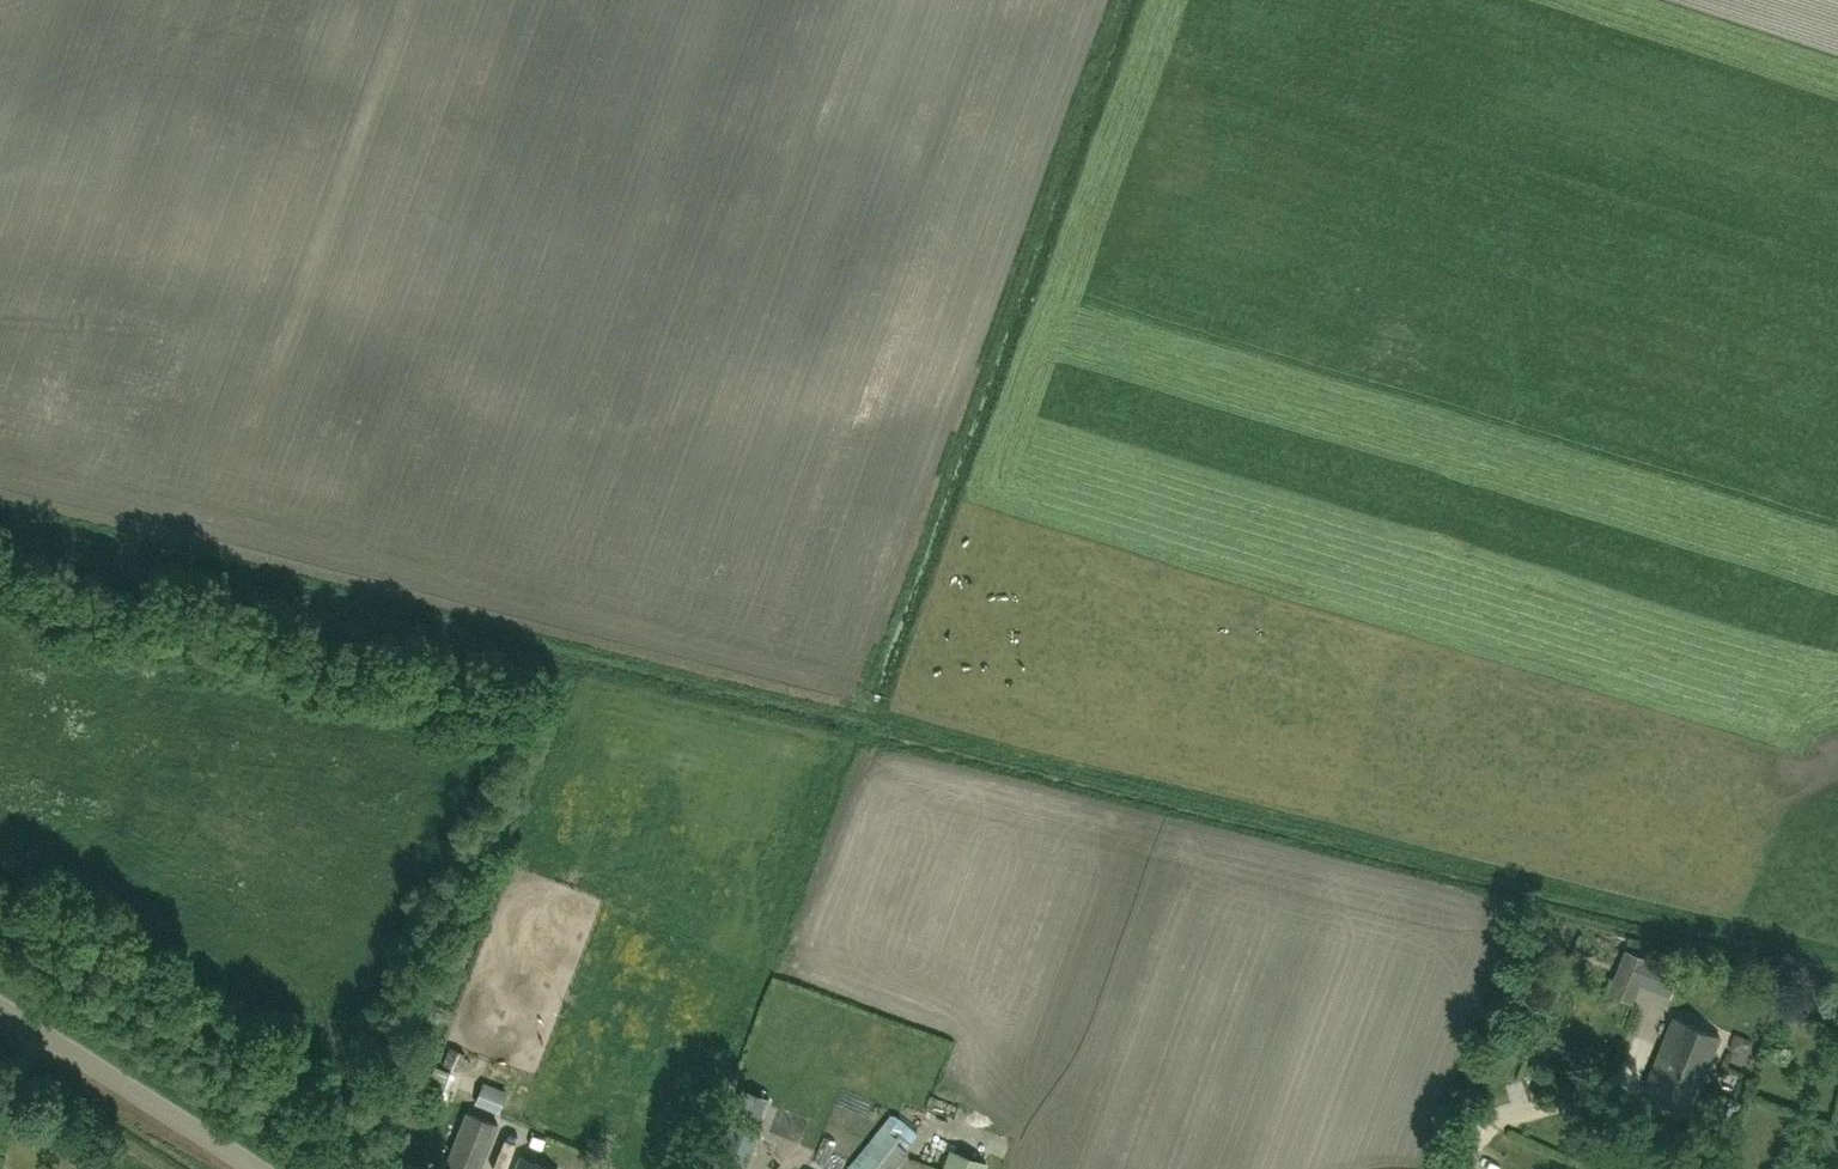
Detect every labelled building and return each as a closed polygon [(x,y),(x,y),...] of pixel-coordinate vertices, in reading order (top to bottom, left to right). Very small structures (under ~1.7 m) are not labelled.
[(1651,958),(1625,948),(1607,992),(1633,1003),(1651,958)] [(1693,1104),(1722,1036),(1675,1016),(1646,1084),(1693,1104)] [(456,1072),(434,1064),(424,1094),(446,1102),(456,1072)] [(498,1114),(507,1092),(482,1082),(473,1103),(498,1114)] [(724,1138),(712,1168),(744,1168),(752,1148),(772,1097),(744,1087),(724,1138)] [(848,1168),(893,1168),(910,1148),(907,1146),(919,1131),(893,1110),(846,1168),(848,1168)] [(497,1124),(466,1112),(447,1161),(467,1168),(480,1168),(497,1124)] [(988,1162),(950,1149),(943,1168),(986,1168),(988,1162)] [(517,1168),(551,1168),(522,1157),(517,1168)]
